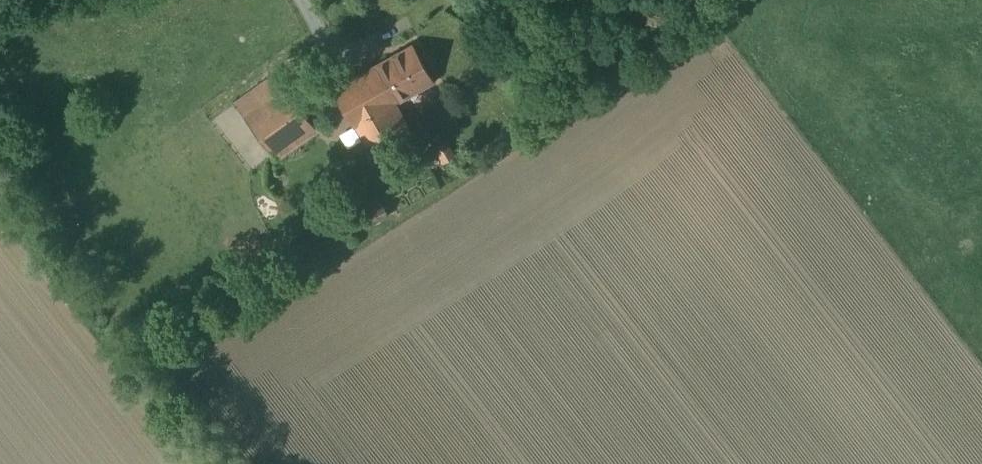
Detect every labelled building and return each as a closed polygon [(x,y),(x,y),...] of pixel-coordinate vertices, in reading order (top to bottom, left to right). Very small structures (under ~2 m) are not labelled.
[(441,61),(418,27),(363,64),(386,98),(441,61)] [(285,57),(222,100),(256,149),(319,107),(285,57)] [(369,81),(342,95),(364,138),(391,124),(369,81)]
